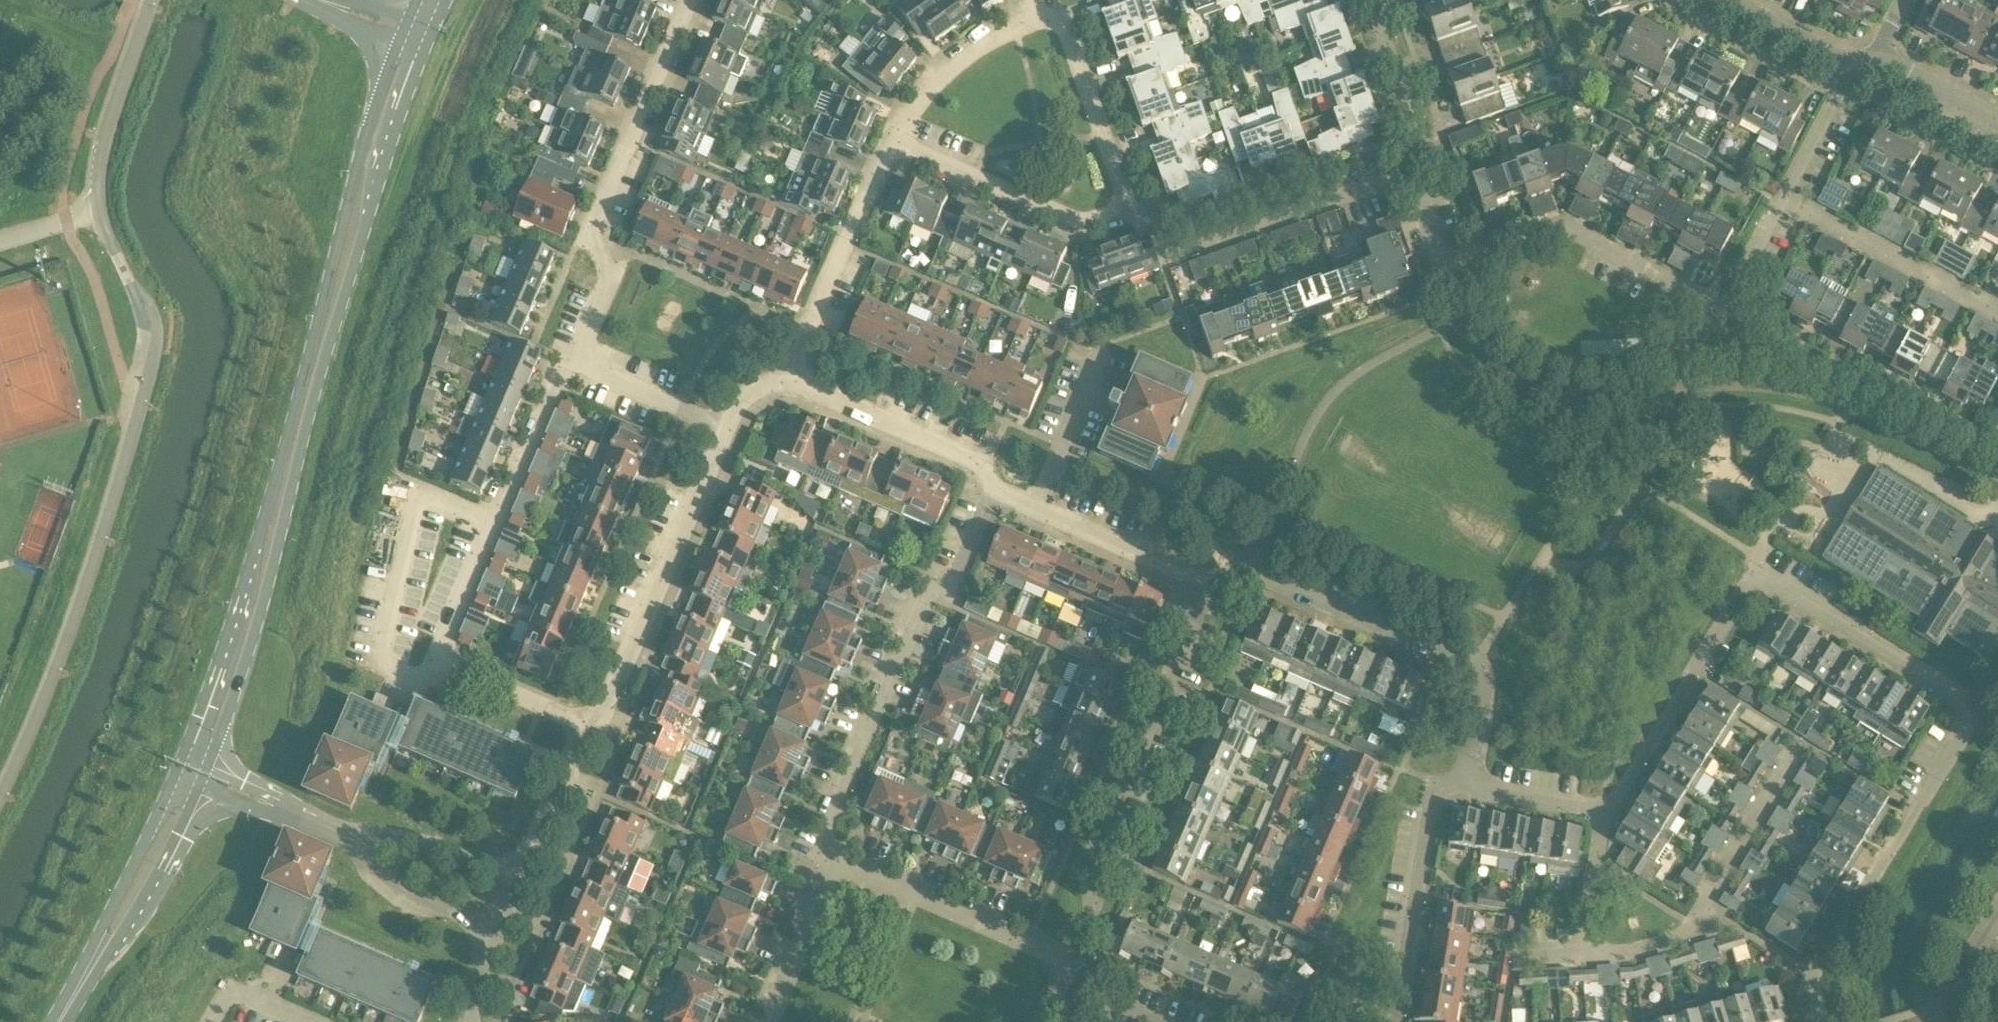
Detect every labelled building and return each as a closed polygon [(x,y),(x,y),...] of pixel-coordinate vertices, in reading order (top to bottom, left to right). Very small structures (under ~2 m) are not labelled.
[(602,9),(648,29),(657,10),(635,0),(636,0),(606,0),(602,9)] [(721,1),(756,17),(763,0),(722,0),(721,1)] [(917,9),(914,11),(906,0),(905,0),(896,6),(919,38),(928,32),(935,42),(953,30),(931,0),(913,0),(911,1),(917,9)] [(953,30),(970,18),(964,8),(973,2),(971,0),(931,0),(953,30)] [(1002,0),(1003,0),(979,0),(983,10),(1003,3),(1002,0)] [(1111,36),(1148,24),(1158,20),(1152,2),(1157,0),(1113,0),(1117,10),(1103,14),(1111,36)] [(1217,0),(1179,0),(1178,1),(1194,46),(1210,41),(1204,18),(1221,12),(1217,0)] [(1221,12),(1238,6),(1248,27),(1264,22),(1256,0),(1217,0),(1221,12)] [(1270,2),(1275,18),(1321,1),(1320,0),(1275,0),(1270,2)] [(1466,0),(1422,0),(1426,11),(1425,13),(1424,14),(1424,15),(1424,17),(1425,18),(1425,19),(1426,21),(1428,22),(1429,22),(1431,27),(1471,13),(1466,0)] [(1602,4),(1595,6),(1599,18),(1625,9),(1622,0),(1600,0),(1602,4)] [(1830,2),(1847,11),(1844,15),(1857,22),(1867,4),(1878,10),(1883,0),(1831,0),(1830,2)] [(1965,6),(1952,0),(1931,0),(1916,29),(1928,35),(1931,31),(1947,40),(1965,6)] [(756,17),(721,1),(713,21),(726,27),(722,37),(744,46),(756,17)] [(1321,1),(1275,18),(1276,20),(1280,32),(1281,33),(1303,27),(1309,44),(1347,31),(1339,8),(1325,13),(1321,1)] [(1965,6),(1947,40),(1964,48),(1961,53),(1973,59),(1995,17),(1997,18),(1997,16),(1997,12),(1996,11),(1993,16),(1983,11),(1981,15),(1965,6)] [(592,27),(587,38),(609,48),(614,37),(640,49),(648,29),(602,9),(594,28),(592,27)] [(1471,13),(1431,27),(1433,32),(1432,33),(1432,34),(1431,35),(1431,36),(1431,37),(1432,38),(1432,40),(1434,41),(1435,42),(1437,42),(1443,60),(1482,45),(1471,13)] [(764,38),(772,21),(758,14),(750,32),(764,38)] [(1973,59),(1986,65),(1988,61),(1997,67),(1997,19),(1997,18),(1995,17),(1973,59)] [(883,19),(863,43),(874,52),(903,77),(917,60),(899,46),(906,37),(883,19)] [(1276,20),(1269,23),(1273,35),(1280,32),(1276,20)] [(1639,66),(1657,31),(1637,20),(1628,37),(1618,31),(1605,56),(1616,62),(1619,55),(1639,66)] [(1154,41),(1148,24),(1111,36),(1119,60),(1132,55),(1137,66),(1182,50),(1177,35),(1154,41)] [(1347,31),(1309,44),(1315,61),(1294,71),(1299,86),(1345,70),(1341,58),(1355,53),(1347,31)] [(1639,66),(1640,66),(1633,79),(1664,96),(1668,89),(1667,89),(1680,64),(1679,64),(1670,59),(1678,42),(1657,31),(1639,66)] [(587,38),(576,33),(573,41),(575,46),(586,51),(579,68),(578,70),(623,89),(631,69),(605,58),(609,48),(587,38)] [(841,48),(852,56),(862,42),(851,34),(841,48)] [(704,41),(696,61),(731,76),(740,80),(749,60),(739,56),(744,46),(722,37),(717,47),(704,41)] [(1576,41),(1560,46),(1566,64),(1582,58),(1576,41)] [(863,43),(850,60),(842,69),(861,84),(868,75),(890,93),(903,77),(874,52),(863,43)] [(1494,78),(1482,45),(1443,60),(1449,77),(1448,78),(1447,80),(1447,81),(1447,82),(1448,84),(1449,85),(1450,86),(1451,87),(1453,87),(1454,92),(1494,78)] [(1182,50),(1137,66),(1141,78),(1127,83),(1135,105),(1172,92),(1166,75),(1188,65),(1182,50)] [(1701,98),(1701,99),(1720,64),(1698,53),(1692,65),(1683,60),(1681,60),(1679,64),(1680,64),(1667,89),(1668,89),(1697,105),(1701,98)] [(1265,55),(1251,59),(1253,64),(1266,59),(1265,55)] [(794,66),(803,71),(808,62),(799,57),(794,66)] [(1545,64),(1549,75),(1559,72),(1555,60),(1545,64)] [(731,76),(696,61),(687,80),(700,86),(696,96),(718,106),(731,76)] [(1720,64),(1701,99),(1721,109),(1717,115),(1728,121),(1741,96),(1731,91),(1740,75),(1720,64)] [(517,66),(513,76),(525,81),(529,71),(517,66)] [(577,68),(568,87),(566,87),(562,98),(584,107),(588,97),(614,108),(623,89),(578,70),(579,68),(577,68)] [(1349,82),(1345,70),(1299,86),(1305,101),(1328,96),(1334,112),(1371,99),(1363,77),(1349,82)] [(1275,76),(1265,80),(1270,95),(1281,91),(1275,76)] [(1494,78),(1454,92),(1456,97),(1455,98),(1455,100),(1454,100),(1454,102),(1455,103),(1455,105),(1456,106),(1458,107),(1459,107),(1460,108),(1466,125),(1506,111),(1494,78)] [(833,98),(825,116),(868,135),(877,116),(862,109),(867,99),(833,85),(828,95),(833,98)] [(1741,96),(1728,121),(1739,127),(1743,120),(1763,131),(1781,96),(1760,85),(1751,101),(1741,96)] [(553,104),(556,95),(541,89),(538,97),(553,104)] [(1272,96),(1275,106),(1256,113),(1261,124),(1274,162),(1297,154),(1292,140),(1304,136),(1288,90),(1272,96)] [(1178,109),(1172,92),(1135,105),(1143,128),(1157,123),(1161,135),(1207,119),(1201,104),(1178,109)] [(678,101),(670,120),(705,135),(718,106),(696,96),(692,106),(678,101)] [(1781,96),(1763,131),(1759,137),(1790,153),(1803,129),(1793,123),(1802,107),(1781,96)] [(557,109),(559,110),(551,129),(553,130),(553,129),(597,148),(605,129),(579,117),(584,107),(562,98),(557,109)] [(1318,139),(1319,142),(1308,146),(1312,159),(1370,139),(1365,127),(1379,122),(1371,99),(1334,112),(1340,129),(1318,139)] [(1211,105),(1215,116),(1216,115),(1218,115),(1226,112),(1222,101),(1211,105)] [(1261,124),(1257,115),(1239,121),(1234,109),(1226,112),(1218,115),(1234,161),(1247,156),(1252,170),(1274,162),(1261,124)] [(1520,113),(1511,116),(1515,128),(1524,125),(1520,113)] [(812,133),(807,144),(829,154),(834,143),(860,155),(868,135),(825,116),(821,115),(813,134),(812,133)] [(1215,116),(1207,119),(1209,127),(1219,124),(1216,115),(1215,116)] [(1515,128),(1511,116),(1504,118),(1509,130),(1515,128)] [(1207,119),(1161,135),(1165,147),(1151,152),(1159,174),(1197,160),(1191,144),(1212,134),(1209,127),(1207,119)] [(662,140),(658,150),(670,156),(672,157),(692,166),(697,155),(707,159),(715,140),(705,135),(670,120),(662,140)] [(1621,136),(1627,124),(1619,120),(1613,131),(1621,136)] [(1634,128),(1627,124),(1621,136),(1628,139),(1634,128)] [(1683,132),(1675,127),(1668,141),(1676,145),(1683,132)] [(553,130),(545,148),(541,146),(536,157),(539,159),(556,166),(571,172),(576,162),(589,168),(597,148),(553,129),(553,130)] [(505,131),(501,143),(512,147),(516,136),(505,131)] [(1881,178),(1900,143),(1879,132),(1873,144),(1862,139),(1847,168),(1858,174),(1861,168),(1881,178)] [(1460,147),(1456,135),(1448,138),(1452,149),(1460,147)] [(1681,136),(1676,145),(1687,150),(1692,141),(1681,136)] [(1516,164),(1500,170),(1510,198),(1525,193),(1527,198),(1528,197),(1531,199),(1532,200),(1540,197),(1527,160),(1528,160),(1520,137),(1508,141),(1516,164)] [(1920,154),(1900,143),(1881,178),(1901,189),(1898,195),(1908,200),(1923,171),(1914,166),(1920,154)] [(802,155),(804,156),(796,175),(843,195),(851,175),(825,164),(829,154),(807,144),(802,155)] [(1671,162),(1677,150),(1670,147),(1664,158),(1671,162)] [(1560,149),(1528,160),(1527,160),(1540,197),(1549,194),(1549,193),(1551,189),(1552,189),(1550,184),(1564,180),(1567,148),(1564,149),(1560,149)] [(1567,148),(1564,180),(1565,180),(1579,187),(1576,191),(1577,191),(1578,195),(1578,196),(1587,201),(1605,166),(1574,150),(1570,150),(1567,148)] [(1677,150),(1671,162),(1679,166),(1685,154),(1677,150)] [(743,153),(737,168),(745,172),(752,156),(743,153)] [(1711,155),(1708,161),(1715,164),(1718,158),(1711,155)] [(1610,157),(1605,166),(1587,201),(1594,205),(1595,204),(1599,203),(1600,203),(1602,199),(1616,206),(1633,174),(1633,173),(1635,170),(1610,157)] [(672,177),(677,166),(670,162),(661,158),(656,170),(672,177)] [(556,166),(539,159),(530,181),(529,180),(514,217),(562,238),(568,225),(570,226),(574,215),(572,215),(578,201),(547,188),(556,166)] [(1197,160),(1159,174),(1167,197),(1181,192),(1185,204),(1212,195),(1231,188),(1225,172),(1203,178),(1197,160)] [(1923,171),(1908,200),(1920,206),(1923,200),(1942,210),(1961,175),(1940,165),(1934,176),(1923,171)] [(687,170),(679,166),(674,178),(682,182),(687,170)] [(695,173),(687,170),(682,182),(690,185),(695,173)] [(1500,170),(1463,183),(1471,206),(1481,203),(1485,216),(1495,213),(1495,212),(1497,208),(1496,203),(1510,198),(1500,170)] [(1633,174),(1616,206),(1630,213),(1627,218),(1628,218),(1629,222),(1629,223),(1637,227),(1655,192),(1656,193),(1660,186),(1656,181),(1638,171),(1633,173),(1633,174)] [(794,174),(781,204),(804,213),(812,217),(816,219),(820,208),(834,214),(843,195),(796,175),(794,174)] [(1722,188),(1728,177),(1721,174),(1715,185),(1722,188)] [(1961,175),(1942,210),(1963,221),(1959,227),(1969,233),(1985,203),(1976,198),(1982,187),(1961,175)] [(1743,185),(1728,177),(1722,188),(1737,196),(1743,185)] [(1762,189),(1775,196),(1781,184),(1769,177),(1762,189)] [(1829,180),(1817,203),(1835,212),(1840,203),(1830,198),(1837,184),(1829,180)] [(893,191),(891,196),(884,193),(878,209),(884,212),(883,213),(913,226),(928,191),(909,182),(903,196),(893,191)] [(722,199),(727,187),(719,183),(713,195),(722,199)] [(735,190),(727,187),(722,199),(730,202),(735,190)] [(1231,188),(1212,195),(1216,205),(1235,198),(1231,188)] [(928,191),(913,226),(943,239),(952,217),(942,212),(948,199),(928,191)] [(1655,192),(1637,227),(1646,231),(1651,230),(1654,226),(1667,233),(1681,206),(1656,193),(1655,192)] [(650,198),(634,236),(648,242),(646,246),(653,249),(668,215),(671,207),(650,198)] [(761,216),(766,204),(758,200),(753,212),(761,216)] [(487,203),(481,217),(493,222),(499,209),(487,203)] [(1985,203),(1969,233),(1981,239),(1984,232),(1997,239),(1997,204),(1996,209),(1985,203)] [(766,204),(761,216),(770,219),(775,208),(766,204)] [(1681,206),(1667,233),(1681,240),(1678,244),(1679,245),(1680,249),(1680,250),(1688,254),(1706,219),(1681,206)] [(952,217),(943,239),(938,250),(950,255),(954,244),(973,252),(988,216),(968,208),(963,221),(952,217)] [(687,223),(675,253),(688,259),(686,263),(693,266),(707,232),(712,221),(692,212),(687,223)] [(1381,222),(1389,233),(1400,226),(1393,214),(1381,222)] [(687,223),(668,215),(653,249),(660,252),(662,248),(675,253),(687,223)] [(1896,215),(1890,227),(1898,231),(1904,220),(1896,215)] [(1017,230),(1007,226),(1007,225),(988,216),(973,252),(991,260),(986,271),(998,276),(1003,265),(1017,230)] [(1324,216),(1316,219),(1321,231),(1328,228),(1324,216)] [(801,233),(806,221),(798,217),(793,229),(801,233)] [(1706,219),(1688,254),(1697,258),(1701,256),(1702,257),(1704,252),(1719,260),(1733,233),(1706,219)] [(814,225),(806,221),(801,233),(809,236),(814,225)] [(1297,226),(1290,228),(1294,240),(1301,237),(1297,226)] [(1898,231),(1890,227),(1884,238),(1892,242),(1898,231)] [(1294,240),(1290,228),(1282,231),(1286,243),(1294,240)] [(1027,234),(1017,230),(1003,265),(1032,277),(1047,242),(1028,234),(1027,234)] [(707,232),(693,266),(700,269),(702,265),(714,270),(727,241),(707,232)] [(1372,263),(1365,265),(1363,266),(1376,302),(1414,289),(1404,261),(1409,259),(1408,259),(1410,255),(1411,255),(1404,234),(1367,247),(1372,263)] [(1911,235),(1904,249),(1918,256),(1925,242),(1911,235)] [(1117,244),(1130,280),(1160,270),(1149,236),(1138,240),(1137,237),(1117,244)] [(474,237),(471,246),(484,249),(486,241),(474,237)] [(1834,255),(1840,244),(1833,240),(1828,251),(1834,255)] [(747,249),(727,241),(714,270),(727,276),(725,280),(732,283),(747,249)] [(525,242),(516,263),(546,276),(555,255),(525,242)] [(1067,251),(1047,242),(1032,277),(1062,290),(1071,268),(1061,264),(1067,251)] [(1092,270),(1099,291),(1130,280),(1117,244),(1097,251),(1098,254),(1087,258),(1092,270)] [(1848,248),(1840,244),(1834,255),(1842,259),(1848,248)] [(1235,248),(1239,260),(1247,257),(1243,245),(1235,248)] [(471,246),(466,262),(477,265),(479,257),(481,258),(484,249),(471,246)] [(1239,260),(1235,248),(1227,250),(1231,262),(1239,260)] [(1957,248),(1951,259),(1959,263),(1965,252),(1957,248)] [(767,258),(747,249),(732,283),(739,286),(741,282),(754,288),(767,258)] [(1363,266),(1365,265),(1360,253),(1332,263),(1337,275),(1336,275),(1346,304),(1361,298),(1363,303),(1364,303),(1368,305),(1376,302),(1363,266)] [(1208,257),(1200,260),(1204,272),(1212,269),(1208,257)] [(505,258),(497,277),(508,282),(508,283),(538,296),(546,276),(516,263),(505,258)] [(787,266),(767,258),(754,288),(767,293),(765,297),(772,301),(787,266)] [(1959,263),(1951,259),(1946,270),(1954,274),(1959,263)] [(787,266),(772,301),(779,303),(781,299),(795,305),(808,275),(787,266)] [(1885,282),(1891,271),(1884,267),(1879,278),(1885,282)] [(898,283),(903,272),(895,268),(890,280),(898,283)] [(929,268),(927,274),(934,277),(936,271),(929,268)] [(1092,270),(1084,273),(1091,294),(1099,291),(1092,270)] [(1899,275),(1891,271),(1885,282),(1893,286),(1899,275)] [(903,272),(898,283),(906,287),(912,275),(903,272)] [(1278,283),(1282,294),(1293,323),(1307,318),(1309,322),(1313,324),(1313,325),(1322,321),(1309,285),(1305,273),(1278,283)] [(1799,323),(1821,282),(1812,277),(1809,283),(1791,274),(1777,301),(1792,309),(1790,313),(1792,317),(1791,318),(1799,323)] [(1346,304),(1336,275),(1309,285),(1322,321),(1331,318),(1333,314),(1332,309),(1346,304)] [(962,276),(957,288),(965,292),(971,280),(962,276)] [(471,290),(474,282),(461,278),(459,286),(471,290)] [(1821,282),(1799,323),(1808,327),(1808,326),(1812,325),(1813,325),(1815,321),(1829,328),(1843,301),(1848,292),(1822,279),(1821,282)] [(508,283),(499,303),(529,316),(538,296),(508,283)] [(1249,289),(1254,304),(1267,341),(1277,337),(1278,333),(1279,333),(1278,328),(1293,323),(1282,294),(1268,299),(1263,284),(1249,289)] [(938,301),(943,289),(935,285),(929,297),(938,301)] [(471,290),(459,286),(456,295),(468,299),(471,290)] [(951,293),(943,289),(938,301),(946,304),(951,293)] [(1936,308),(1942,297),(1935,294),(1930,305),(1936,308)] [(1020,302),(1008,297),(1003,308),(1015,313),(1020,302)] [(1950,302),(1942,297),(1936,308),(1944,313),(1950,302)] [(866,299),(863,307),(850,337),(863,343),(862,348),(868,351),(887,308),(866,299)] [(1869,315),(1843,301),(1829,328),(1843,336),(1841,340),(1843,344),(1842,345),(1850,349),(1869,315)] [(1237,342),(1228,314),(1224,302),(1196,312),(1213,360),(1223,357),(1222,356),(1224,352),(1225,352),(1223,347),(1237,342)] [(529,316),(499,303),(490,324),(520,336),(529,316)] [(977,318),(982,306),(974,303),(969,314),(977,318)] [(1159,308),(1156,309),(1161,322),(1164,322),(1176,317),(1171,304),(1159,308)] [(1254,304),(1228,314),(1237,342),(1253,337),(1254,342),(1255,341),(1259,343),(1259,344),(1267,341),(1254,304)] [(907,316),(890,355),(903,360),(901,365),(908,368),(927,325),(931,315),(911,306),(907,316)] [(982,306),(977,318),(986,322),(991,310),(982,306)] [(1193,306),(1184,309),(1190,328),(1200,325),(1193,306)] [(887,308),(868,351),(875,354),(877,349),(890,355),(907,316),(887,308)] [(458,327),(461,318),(449,314),(446,323),(458,327)] [(1894,328),(1869,315),(1850,349),(1859,354),(1859,353),(1863,352),(1864,352),(1866,348),(1880,355),(1894,328)] [(1017,335),(1022,324),(1014,320),(1009,332),(1017,335)] [(1987,335),(1993,324),(1986,321),(1981,332),(1987,335)] [(1064,325),(1062,332),(1074,336),(1077,324),(1070,322),(1064,325)] [(1022,324),(1017,335),(1025,339),(1030,327),(1022,324)] [(1993,324),(1987,335),(1995,339),(1997,334),(1997,327),(1993,324)] [(946,334),(927,325),(908,368),(915,371),(917,367),(930,372),(946,334)] [(1894,328),(1880,355),(1894,362),(1892,367),(1894,371),(1893,372),(1902,376),(1920,342),(1894,328)] [(946,334),(930,372),(943,378),(941,382),(948,385),(963,351),(966,343),(946,334)] [(1054,352),(1063,355),(1068,344),(1059,340),(1054,352)] [(512,341),(503,362),(532,374),(541,354),(512,341)] [(1945,355),(1920,342),(1902,376),(1910,381),(1910,380),(1914,379),(1915,379),(1917,375),(1931,382),(1945,355)] [(450,352),(438,348),(435,357),(447,361),(450,352)] [(963,351),(948,385),(955,388),(957,383),(969,389),(982,359),(963,351)] [(1945,355),(1931,382),(1945,389),(1943,394),(1944,398),(1944,399),(1953,403),(1971,368),(1970,368),(1945,355)] [(485,373),(495,375),(499,358),(489,356),(485,373)] [(447,361),(435,357),(432,365),(445,369),(447,361)] [(982,359),(969,389),(982,395),(980,399),(987,402),(1002,368),(982,359)] [(1002,368),(987,402),(994,405),(996,401),(1009,406),(1022,377),(1026,368),(1006,360),(1002,368)] [(1179,394),(1186,379),(1140,360),(1122,401),(1114,397),(1109,409),(1118,413),(1100,454),(1145,474),(1151,459),(1156,461),(1166,437),(1171,439),(1179,422),(1174,420),(1184,396),(1179,394)] [(532,374),(503,362),(494,381),(524,394),(532,374)] [(1953,403),(1961,407),(1965,405),(1966,406),(1968,401),(1983,409),(1997,382),(1997,380),(1997,369),(1986,363),(1981,374),(1971,368),(1953,403)] [(1026,369),(1009,406),(1022,412),(1020,416),(1028,420),(1043,386),(1032,381),(1036,373),(1026,369)] [(494,381),(486,401),(515,414),(524,394),(494,381)] [(435,403),(437,394),(425,391),(423,399),(435,403)] [(435,403),(423,399),(420,408),(433,411),(435,403)] [(559,410),(558,411),(570,416),(574,408),(576,403),(568,399),(566,405),(562,403),(559,410)] [(486,401),(477,421),(507,434),(515,414),(486,401)] [(612,418),(601,444),(642,462),(651,441),(640,437),(643,431),(612,418)] [(807,477),(822,442),(811,437),(816,428),(794,419),(789,430),(779,426),(771,444),(781,448),(775,463),(807,477)] [(477,421),(469,441),(498,454),(507,434),(477,421)] [(414,433),(411,441),(424,445),(426,436),(414,433)] [(544,444),(556,449),(560,440),(548,435),(544,444)] [(822,442),(807,477),(838,491),(858,446),(837,437),(833,447),(822,442)] [(424,445),(411,441),(409,450),(421,453),(424,445)] [(469,441),(460,461),(490,474),(498,454),(469,441)] [(556,449),(544,444),(541,452),(553,457),(556,449)] [(634,482),(642,462),(601,444),(592,464),(634,482)] [(878,455),(858,446),(838,491),(870,504),(885,469),(874,465),(878,455)] [(490,474),(460,461),(451,481),(481,494),(490,474)] [(592,464),(584,484),(591,487),(625,502),(634,482),(592,464)] [(895,474),(885,469),(870,504),(901,518),(902,516),(920,473),(900,464),(895,474)] [(1822,559),(1920,619),(1912,631),(1939,648),(1946,636),(1994,665),(1997,659),(1997,547),(1970,530),(1973,526),(1879,468),(1822,559)] [(941,482),(920,473),(902,516),(934,530),(952,488),(941,483),(941,482)] [(527,483),(539,488),(543,480),(531,475),(527,483)] [(539,488),(527,483),(524,492),(536,497),(539,488)] [(736,490),(727,511),(762,526),(771,507),(791,516),(796,503),(776,494),(750,483),(746,494),(736,490)] [(591,487),(583,507),(617,522),(625,502),(591,487)] [(583,507),(574,527),(608,542),(617,522),(583,507)] [(762,526),(727,511),(718,531),(728,536),(723,546),(749,557),(762,526)] [(514,515),(510,524),(522,529),(525,520),(514,515)] [(522,529),(510,524),(507,532),(518,537),(522,529)] [(608,542),(574,527),(567,524),(558,545),(565,548),(565,547),(599,562),(608,542)] [(1010,568),(1023,539),(1002,530),(987,564),(1008,573),(1009,573),(1011,569),(1010,568)] [(832,537),(819,531),(814,544),(826,550),(832,537)] [(1009,573),(1008,573),(1007,576),(1026,584),(1042,547),(1023,539),(1010,568),(1011,569),(1009,573)] [(894,542),(888,555),(898,559),(903,547),(894,542)] [(749,557),(723,546),(719,557),(709,553),(700,573),(735,589),(749,557)] [(839,576),(882,595),(888,582),(877,577),(885,560),(852,546),(839,576)] [(565,547),(565,548),(557,567),(591,582),(599,562),(565,547)] [(1062,556),(1042,547),(1026,584),(1046,593),(1062,556)] [(493,563),(505,568),(508,560),(497,555),(493,563)] [(1062,556),(1046,593),(1066,602),(1082,564),(1062,556)] [(505,568),(493,563),(490,571),(501,577),(505,568)] [(808,563),(803,576),(812,580),(818,568),(808,563)] [(1102,573),(1082,564),(1066,602),(1067,601),(1068,602),(1066,607),(1083,613),(1084,609),(1086,610),(1102,573)] [(591,582),(557,567),(548,587),(582,602),(591,582)] [(701,598),(696,609),(722,620),(727,608),(737,612),(745,593),(735,589),(700,573),(691,594),(701,598)] [(1122,581),(1102,573),(1086,610),(1106,618),(1122,581)] [(812,580),(803,576),(796,591),(808,597),(815,582),(812,580)] [(839,576),(826,606),(859,620),(866,603),(877,607),(882,595),(839,576)] [(1122,581),(1106,618),(1126,627),(1127,624),(1126,624),(1128,619),(1129,620),(1142,590),(1122,581)] [(548,587),(539,582),(530,602),(540,606),(540,607),(574,622),(582,602),(548,587)] [(1127,624),(1126,627),(1123,633),(1149,644),(1157,625),(1152,623),(1162,599),(1142,590),(1129,620),(1128,619),(1126,624),(1127,624)] [(503,592),(495,608),(512,615),(519,599),(503,592)] [(476,603),(488,608),(491,600),(480,595),(476,603)] [(993,608),(970,598),(964,610),(988,620),(993,608)] [(488,608),(476,603),(472,611),(484,616),(488,608)] [(826,606),(814,635),(857,654),(862,641),(852,637),(859,620),(826,606)] [(574,622),(540,607),(531,627),(565,641),(574,622)] [(722,620),(696,609),(691,620),(682,615),(673,636),(708,651),(722,620)] [(1259,610),(1243,646),(1240,654),(1264,664),(1283,620),(1259,610)] [(1007,629),(1013,617),(1004,613),(999,625),(1007,629)] [(1780,659),(1798,629),(1777,615),(1756,649),(1773,660),(1775,656),(1780,659)] [(1021,620),(1013,617),(1007,629),(1016,632),(1021,620)] [(1011,637),(1000,632),(968,618),(960,636),(950,631),(944,644),(987,662),(995,643),(1006,647),(1011,637)] [(1283,620),(1264,664),(1287,674),(1306,630),(1283,620)] [(510,641),(523,647),(557,661),(565,641),(531,627),(519,621),(510,641)] [(1798,629),(1780,659),(1786,662),(1783,667),(1799,676),(1820,642),(1798,629)] [(1047,646),(1052,634),(1044,630),(1039,642),(1047,646)] [(1329,640),(1306,630),(1287,674),(1310,684),(1329,640)] [(1060,638),(1052,634),(1047,646),(1055,649),(1060,638)] [(462,635),(461,637),(459,644),(470,649),(474,640),(462,635)] [(857,654),(814,635),(801,665),(833,679),(841,662),(851,667),(857,654)] [(708,651),(673,636),(664,657),(674,661),(669,672),(678,676),(694,683),(695,683),(708,651)] [(1329,640),(1310,684),(1333,694),(1352,649),(1329,640)] [(1842,656),(1820,642),(1799,676),(1816,687),(1818,682),(1823,685),(1842,656)] [(987,662),(944,644),(938,657),(949,661),(942,678),(974,692),(987,662)] [(557,661),(523,647),(514,668),(548,682),(557,661)] [(1087,663),(1092,651),(1084,647),(1079,659),(1087,663)] [(1352,649),(1333,694),(1356,704),(1361,692),(1375,659),(1352,649)] [(1092,651),(1087,663),(1095,666),(1100,655),(1092,651)] [(744,652),(738,664),(753,671),(758,658),(744,652)] [(1863,669),(1842,656),(1823,685),(1829,689),(1826,693),(1842,703),(1863,669)] [(1037,659),(1032,671),(1041,675),(1046,663),(1037,659)] [(1398,670),(1375,659),(1361,692),(1368,695),(1366,699),(1383,706),(1398,670)] [(1107,671),(1115,675),(1120,663),(1112,660),(1107,671)] [(833,679),(801,665),(792,661),(779,691),(788,695),(831,714),(836,701),(826,696),(833,679)] [(1120,684),(1087,670),(1079,666),(1069,688),(1116,708),(1119,699),(1114,697),(1120,684)] [(1884,682),(1863,669),(1842,703),(1857,712),(1853,719),(1859,723),(1884,682)] [(1383,706),(1383,707),(1380,714),(1413,728),(1430,690),(1421,686),(1423,680),(1398,670),(1383,706)] [(1041,675),(1032,671),(1026,685),(1035,688),(1041,675)] [(678,676),(674,686),(664,682),(655,703),(691,718),(704,687),(695,683),(694,683),(678,676)] [(924,690),(918,703),(961,722),(969,725),(982,696),(974,692),(942,678),(934,695),(924,690)] [(1906,695),(1884,682),(1859,723),(1881,736),(1906,695)] [(1240,689),(1228,684),(1224,692),(1237,698),(1240,689)] [(1745,687),(1739,698),(1748,703),(1754,693),(1745,687)] [(1116,708),(1069,688),(1060,709),(1069,713),(1069,712),(1101,726),(1106,714),(1112,717),(1116,708)] [(1696,711),(1730,732),(1740,716),(1736,713),(1740,707),(1710,688),(1696,711)] [(1009,707),(1014,697),(1004,692),(999,702),(1009,707)] [(831,714),(788,695),(775,725),(807,739),(815,722),(825,726),(831,714)] [(1929,709),(1906,695),(1881,736),(1903,750),(1929,709)] [(387,744),(397,720),(382,714),(388,701),(377,696),(372,709),(352,701),(332,747),(327,745),(306,793),(351,812),(359,793),(371,766),(376,768),(387,744)] [(1271,713),(1274,704),(1261,698),(1258,707),(1271,713)] [(1019,701),(1014,713),(1023,717),(1028,705),(1019,701)] [(1211,721),(1249,737),(1259,715),(1226,701),(1221,714),(1215,712),(1211,721)] [(647,724),(643,735),(687,754),(701,722),(691,718),(655,703),(646,724),(647,724)] [(961,722),(918,703),(913,716),(924,721),(916,738),(922,741),(935,747),(948,752),(961,722)] [(397,720),(387,744),(516,800),(535,755),(417,704),(408,725),(397,720)] [(1287,709),(1274,704),(1271,713),(1283,718),(1287,709)] [(1772,719),(1777,711),(1766,704),(1762,712),(1772,719)] [(1696,711),(1683,732),(1712,751),(1716,745),(1720,748),(1730,732),(1696,711)] [(1777,711),(1772,719),(1785,726),(1790,719),(1777,711)] [(1069,712),(1069,713),(1060,733),(1098,749),(1101,741),(1096,738),(1101,726),(1069,712)] [(1821,738),(1810,731),(1818,718),(1808,712),(1795,732),(1816,746),(1821,738)] [(1023,717),(1014,713),(1008,726),(1017,730),(1023,717)] [(1317,731),(1320,723),(1307,717),(1304,726),(1317,731)] [(743,734),(748,725),(739,721),(735,729),(743,734)] [(1249,737),(1211,721),(1207,730),(1213,732),(1208,744),(1240,758),(1249,737)] [(1333,728),(1320,723),(1317,731),(1329,737),(1333,728)] [(775,725),(762,754),(805,773),(811,760),(800,756),(807,739),(775,725)] [(1302,733),(1293,729),(1287,743),(1296,747),(1302,733)] [(1770,743),(1778,748),(1786,736),(1778,731),(1770,743)] [(1712,751),(1683,732),(1669,753),(1704,774),(1713,758),(1709,756),(1712,751)] [(1098,749),(1060,733),(1051,754),(1083,768),(1088,756),(1094,759),(1098,749)] [(634,754),(628,766),(663,781),(663,782),(674,786),(674,785),(687,754),(643,735),(638,745),(637,745),(634,754)] [(1363,752),(1367,744),(1354,738),(1351,747),(1363,752)] [(1833,745),(1821,738),(1816,746),(1828,753),(1833,745)] [(922,741),(919,749),(932,755),(935,747),(922,741)] [(1001,743),(996,755),(1005,759),(1010,746),(1001,743)] [(1240,758),(1208,744),(1203,756),(1197,754),(1193,763),(1231,779),(1240,758)] [(1380,749),(1367,744),(1363,752),(1376,758),(1380,749)] [(1298,758),(1307,762),(1313,749),(1303,745),(1298,758)] [(1686,794),(1686,793),(1695,798),(1698,792),(1694,790),(1704,774),(1669,753),(1656,775),(1686,794)] [(762,754),(749,784),(782,798),(789,781),(800,786),(805,773),(762,754)] [(1083,768),(1051,754),(1042,775),(1080,792),(1083,783),(1078,780),(1083,768)] [(986,778),(1003,785),(1013,762),(1005,759),(996,755),(986,778)] [(1341,777),(1375,791),(1379,782),(1373,780),(1379,767),(1351,755),(1341,777)] [(1825,760),(1824,759),(1817,755),(1809,767),(1817,772),(1825,760)] [(1859,772),(1864,764),(1852,757),(1847,765),(1859,772)] [(1307,762),(1298,758),(1292,771),(1302,775),(1307,762)] [(1274,773),(1284,777),(1289,763),(1280,759),(1274,773)] [(1759,762),(1751,775),(1759,780),(1767,767),(1759,762)] [(1231,779),(1193,763),(1189,771),(1195,774),(1190,786),(1222,800),(1231,779)] [(1864,764),(1859,772),(1871,780),(1876,772),(1864,764)] [(663,781),(628,766),(619,787),(629,791),(624,801),(641,809),(650,813),(663,782),(663,781)] [(877,767),(858,810),(876,817),(871,828),(884,833),(903,791),(907,782),(907,781),(877,767)] [(1284,777),(1274,773),(1268,786),(1278,790),(1284,777)] [(1080,792),(1042,775),(1032,797),(1065,811),(1070,798),(1076,800),(1080,792)] [(1686,794),(1656,775),(1643,796),(1677,818),(1687,801),(1683,799),(1686,794)] [(1759,780),(1751,775),(1744,786),(1752,791),(1759,780)] [(1341,777),(1332,798),(1360,810),(1365,798),(1371,800),(1375,791),(1341,777)] [(1859,781),(1845,803),(1880,824),(1889,808),(1885,806),(1889,800),(1859,781)] [(903,791),(884,833),(897,839),(902,828),(919,836),(933,804),(936,795),(907,782),(903,791)] [(782,798),(749,784),(737,814),(780,832),(785,820),(774,815),(782,798)] [(1222,800),(1190,786),(1184,798),(1179,796),(1175,804),(1213,821),(1222,800)] [(1790,799),(1798,804),(1806,791),(1798,786),(1790,799)] [(1279,800),(1289,804),(1294,791),(1285,787),(1279,800)] [(1643,796),(1630,817),(1670,842),(1674,835),(1668,831),(1677,818),(1643,796)] [(1360,810),(1332,798),(1323,819),(1357,833),(1361,824),(1355,822),(1360,810)] [(1798,804),(1790,799),(1783,811),(1791,815),(1798,804)] [(1289,804),(1279,800),(1274,813),(1283,817),(1289,804)] [(1262,801),(1256,815),(1266,819),(1271,805),(1262,801)] [(1880,824),(1845,803),(1832,825),(1862,844),(1865,838),(1869,840),(1880,824)] [(962,816),(933,804),(919,836),(936,843),(931,854),(944,859),(962,816)] [(1213,821),(1175,804),(1171,813),(1177,816),(1172,828),(1204,842),(1213,821)] [(1724,817),(1732,822),(1740,810),(1732,805),(1724,817)] [(1046,810),(1038,807),(1033,818),(1039,821),(1043,819),(1046,810)] [(1474,850),(1480,815),(1455,811),(1448,850),(1468,854),(1469,849),(1474,850)] [(596,840),(632,855),(645,824),(620,813),(615,823),(605,819),(596,840)] [(780,832),(737,814),(724,844),(756,858),(764,841),(774,845),(780,832)] [(1266,819),(1256,815),(1251,829),(1260,833),(1266,819)] [(1505,819),(1480,815),(1474,850),(1481,851),(1480,856),(1498,859),(1505,819)] [(992,829),(962,816),(944,859),(956,865),(961,854),(978,861),(992,829)] [(1670,842),(1630,817),(1616,840),(1627,847),(1616,864),(1651,886),(1663,868),(1661,866),(1671,850),(1667,847),(1670,842)] [(1732,822),(1724,817),(1717,829),(1725,834),(1732,822)] [(1323,819),(1314,840),(1342,852),(1347,840),(1353,842),(1357,833),(1323,819)] [(1505,819),(1498,859),(1518,862),(1518,857),(1524,858),(1529,823),(1505,819)] [(1554,827),(1529,823),(1524,858),(1531,859),(1530,864),(1548,867),(1554,827)] [(1862,844),(1832,825),(1819,846),(1853,867),(1863,851),(1859,849),(1862,844)] [(1548,867),(1549,867),(1548,875),(1578,880),(1582,854),(1577,854),(1581,831),(1554,827),(1548,867)] [(1161,837),(1157,846),(1195,863),(1204,842),(1172,828),(1166,840),(1161,837)] [(992,829),(978,861),(995,869),(990,879),(1003,885),(1022,842),(992,829)] [(1262,842),(1271,846),(1277,833),(1267,829),(1262,842)] [(1763,842),(1771,847),(1779,834),(1771,829),(1763,842)] [(297,953),(310,923),(318,905),(312,902),(332,856),(287,837),(266,885),(272,888),(252,934),(275,944),(297,953)] [(632,855),(596,840),(587,861),(597,865),(592,876),(628,891),(641,859),(632,855)] [(1314,840),(1305,861),(1339,875),(1343,866),(1337,864),(1342,852),(1314,840)] [(1052,855),(1022,842),(1003,885),(1016,890),(1021,880),(1038,887),(1052,855)] [(1271,846),(1262,842),(1256,855),(1266,859),(1271,846)] [(1771,847),(1763,842),(1756,854),(1764,858),(1771,847)] [(1244,843),(1238,857),(1248,861),(1254,847),(1244,843)] [(1195,863),(1157,846),(1153,855),(1159,858),(1153,871),(1185,885),(1195,863)] [(1819,846),(1806,868),(1805,868),(1835,886),(1839,881),(1843,883),(1853,867),(1819,846)] [(1705,848),(1698,860),(1706,865),(1713,853),(1705,848)] [(1242,874),(1248,861),(1238,857),(1227,852),(1221,865),(1242,874)] [(680,874),(685,864),(675,859),(670,870),(680,874)] [(1706,865),(1698,860),(1690,872),(1698,877),(1706,865)] [(1339,875),(1305,861),(1296,882),(1324,894),(1329,882),(1335,884),(1339,875)] [(1805,868),(1806,868),(1795,861),(1795,862),(1790,870),(1800,876),(1792,889),(1826,910),(1836,894),(1832,891),(1835,886),(1805,868)] [(722,895),(754,909),(761,892),(772,896),(778,883),(735,864),(722,895)] [(1250,870),(1244,883),(1253,887),(1259,875),(1250,870)] [(1737,885),(1745,889),(1752,877),(1744,872),(1737,885)] [(578,882),(569,903),(604,918),(618,924),(631,892),(628,891),(592,876),(588,886),(578,882)] [(1324,894),(1296,882),(1287,902),(1321,917),(1325,908),(1319,906),(1324,894)] [(1247,900),(1253,887),(1244,883),(1238,896),(1234,906),(1243,910),(1247,900)] [(1745,889),(1737,885),(1729,897),(1737,902),(1745,889)] [(1235,890),(1225,887),(1220,900),(1229,904),(1235,890)] [(653,900),(667,906),(672,893),(659,888),(653,900)] [(1184,902),(1187,894),(1174,888),(1171,897),(1184,902)] [(1826,910),(1792,889),(1779,911),(1809,929),(1812,924),(1816,926),(1826,910)] [(1463,903),(1465,891),(1454,890),(1452,901),(1463,903)] [(722,895),(709,925),(752,943),(757,930),(747,926),(754,909),(722,895)] [(1492,898),(1477,895),(1476,906),(1490,908),(1492,898)] [(1507,900),(1492,898),(1490,908),(1505,911),(1507,900)] [(1212,915),(1216,907),(1203,901),(1200,910),(1212,915)] [(1321,917),(1287,902),(1278,924),(1306,936),(1311,923),(1317,926),(1321,917)] [(604,918),(569,903),(561,924),(570,928),(565,938),(591,949),(604,918)] [(1216,907),(1212,915),(1225,921),(1229,912),(1216,907)] [(1429,930),(1470,936),(1474,912),(1439,907),(1437,921),(1431,920),(1429,930)] [(1809,929),(1779,911),(1765,933),(1799,954),(1810,937),(1806,934),(1809,929)] [(1534,916),(1520,917),(1521,940),(1535,939),(1534,916)] [(1513,933),(1516,919),(1506,917),(1503,931),(1513,933)] [(1255,932),(1258,924),(1246,918),(1242,927),(1255,932)] [(752,943),(709,925),(700,921),(687,951),(728,969),(736,951),(746,956),(752,943)] [(1125,921),(1117,938),(1110,954),(1128,962),(1131,957),(1143,962),(1155,934),(1125,921)] [(1271,929),(1258,924),(1255,932),(1268,938),(1271,929)] [(1571,937),(1571,932),(1571,928),(1557,929),(1557,938),(1571,937)] [(297,953),(308,958),(302,971),(299,979),(400,1021),(420,1021),(433,992),(434,989),(436,984),(321,935),(307,929),(297,953)] [(1470,936),(1429,930),(1428,939),(1434,940),(1432,953),(1466,958),(1470,936)] [(1176,943),(1155,934),(1143,962),(1155,967),(1152,973),(1161,976),(1176,943)] [(1297,951),(1301,942),(1288,937),(1284,945),(1297,951)] [(1730,941),(1733,950),(1746,946),(1743,937),(1730,941)] [(606,956),(591,949),(565,938),(561,949),(551,945),(542,966),(587,985),(592,987),(606,956)] [(661,939),(657,948),(667,953),(670,948),(668,942),(661,939)] [(1733,950),(1730,941),(1716,945),(1719,954),(1733,950)] [(1313,948),(1301,942),(1297,951),(1310,956),(1313,948)] [(1196,952),(1176,943),(1161,976),(1170,980),(1173,975),(1185,980),(1196,952)] [(664,960),(667,953),(657,948),(652,958),(659,962),(664,960)] [(1502,950),(1500,964),(1509,965),(1511,952),(1502,950)] [(1217,961),(1196,952),(1185,980),(1197,985),(1194,991),(1203,994),(1217,961)] [(1681,956),(1684,965),(1698,960),(1695,952),(1681,956)] [(1466,958),(1432,953),(1430,966),(1424,965),(1422,974),(1463,981),(1466,958)] [(1684,965),(1681,956),(1668,960),(1671,969),(1684,965)] [(629,958),(626,965),(639,970),(642,963),(629,958)] [(681,958),(673,976),(684,981),(676,1001),(719,1019),(725,1006),(714,1002),(722,984),(695,973),(698,965),(681,958)] [(1238,970),(1217,961),(1203,994),(1212,998),(1214,993),(1226,998),(1238,970)] [(1509,965),(1500,964),(1498,978),(1507,979),(1509,965)] [(587,985),(542,966),(533,986),(543,990),(538,1001),(542,1003),(536,1017),(561,1018),(564,1012),(574,1013),(587,985)] [(1634,970),(1635,979),(1650,975),(1647,966),(1634,970)] [(1260,979),(1238,970),(1226,998),(1239,1003),(1237,1009),(1246,1013),(1260,979)] [(1635,979),(1634,970),(1619,971),(1620,981),(1634,980),(1635,979)] [(1598,973),(1583,974),(1583,983),(1598,982),(1598,973)] [(1463,981),(1422,974),(1420,984),(1426,985),(1424,998),(1459,1004),(1463,981)] [(1583,983),(1583,974),(1569,974),(1570,984),(1583,983)] [(1285,975),(1279,988),(1281,988),(1271,1010),(1272,1011),(1293,1020),(1303,998),(1309,1001),(1314,987),(1285,975)] [(1547,976),(1532,977),(1533,986),(1548,985),(1547,976)] [(1533,986),(1532,977),(1519,978),(1520,987),(1533,986)] [(1260,979),(1246,1013),(1254,1017),(1257,1011),(1270,1017),(1272,1011),(1271,1010),(1281,988),(1279,988),(1260,979)] [(1747,997),(1755,1021),(1781,1021),(1778,1009),(1783,1007),(1777,988),(1747,997)] [(1495,995),(1492,1009),(1501,1010),(1503,997),(1495,995)] [(1723,1005),(1720,995),(1696,1002),(1702,1021),(1728,1021),(1723,1005)] [(1723,1005),(1728,1021),(1755,1021),(1747,997),(1723,1005)] [(1424,998),(1422,1011),(1416,1010),(1415,1021),(1423,1021),(1427,1021),(1430,1021),(1456,1021),(1459,1004),(1424,998)] [(676,1001),(667,1021),(718,1021),(719,1019),(676,1001)] [(1696,1002),(1672,1009),(1675,1019),(1675,1021),(1702,1021),(1696,1002)] [(1492,1009),(1490,1021),(1500,1021),(1501,1010),(1492,1009)]
